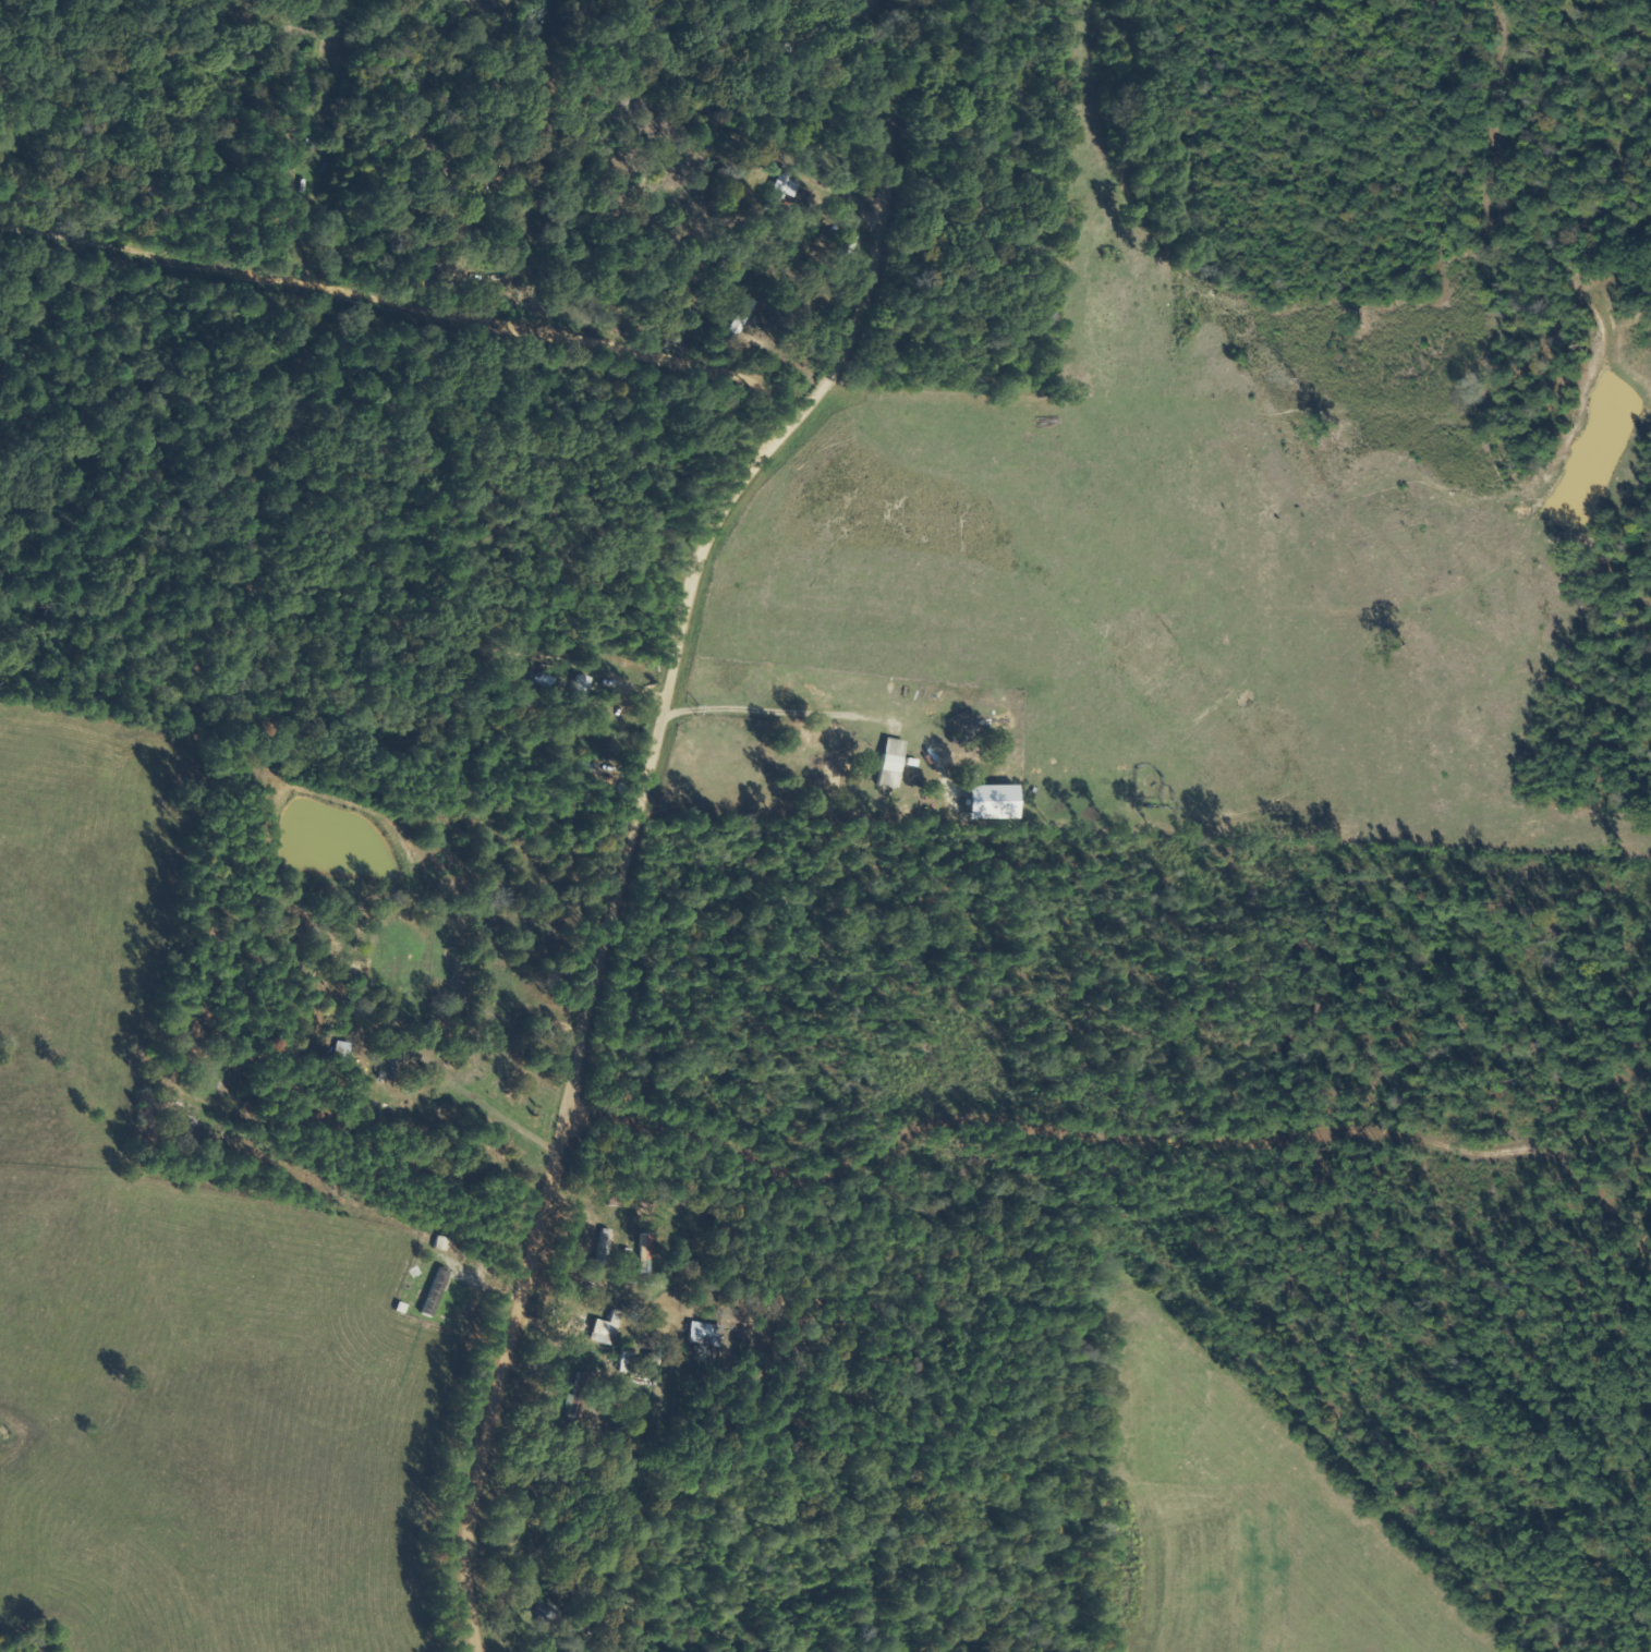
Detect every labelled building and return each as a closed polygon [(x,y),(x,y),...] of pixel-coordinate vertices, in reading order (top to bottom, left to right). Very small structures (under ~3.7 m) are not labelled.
[(906,790),(911,741),(891,739),(886,788),(906,790)] [(978,820),(1027,819),(1027,786),(977,786),(978,820)] [(402,1083),(412,1034),(392,1030),(382,1079),(402,1083)] [(426,1314),(438,1319),(456,1271),(443,1266),(429,1301),(430,1301),(426,1314)] [(694,1343),(722,1345),(723,1325),(695,1324),(694,1343)]
